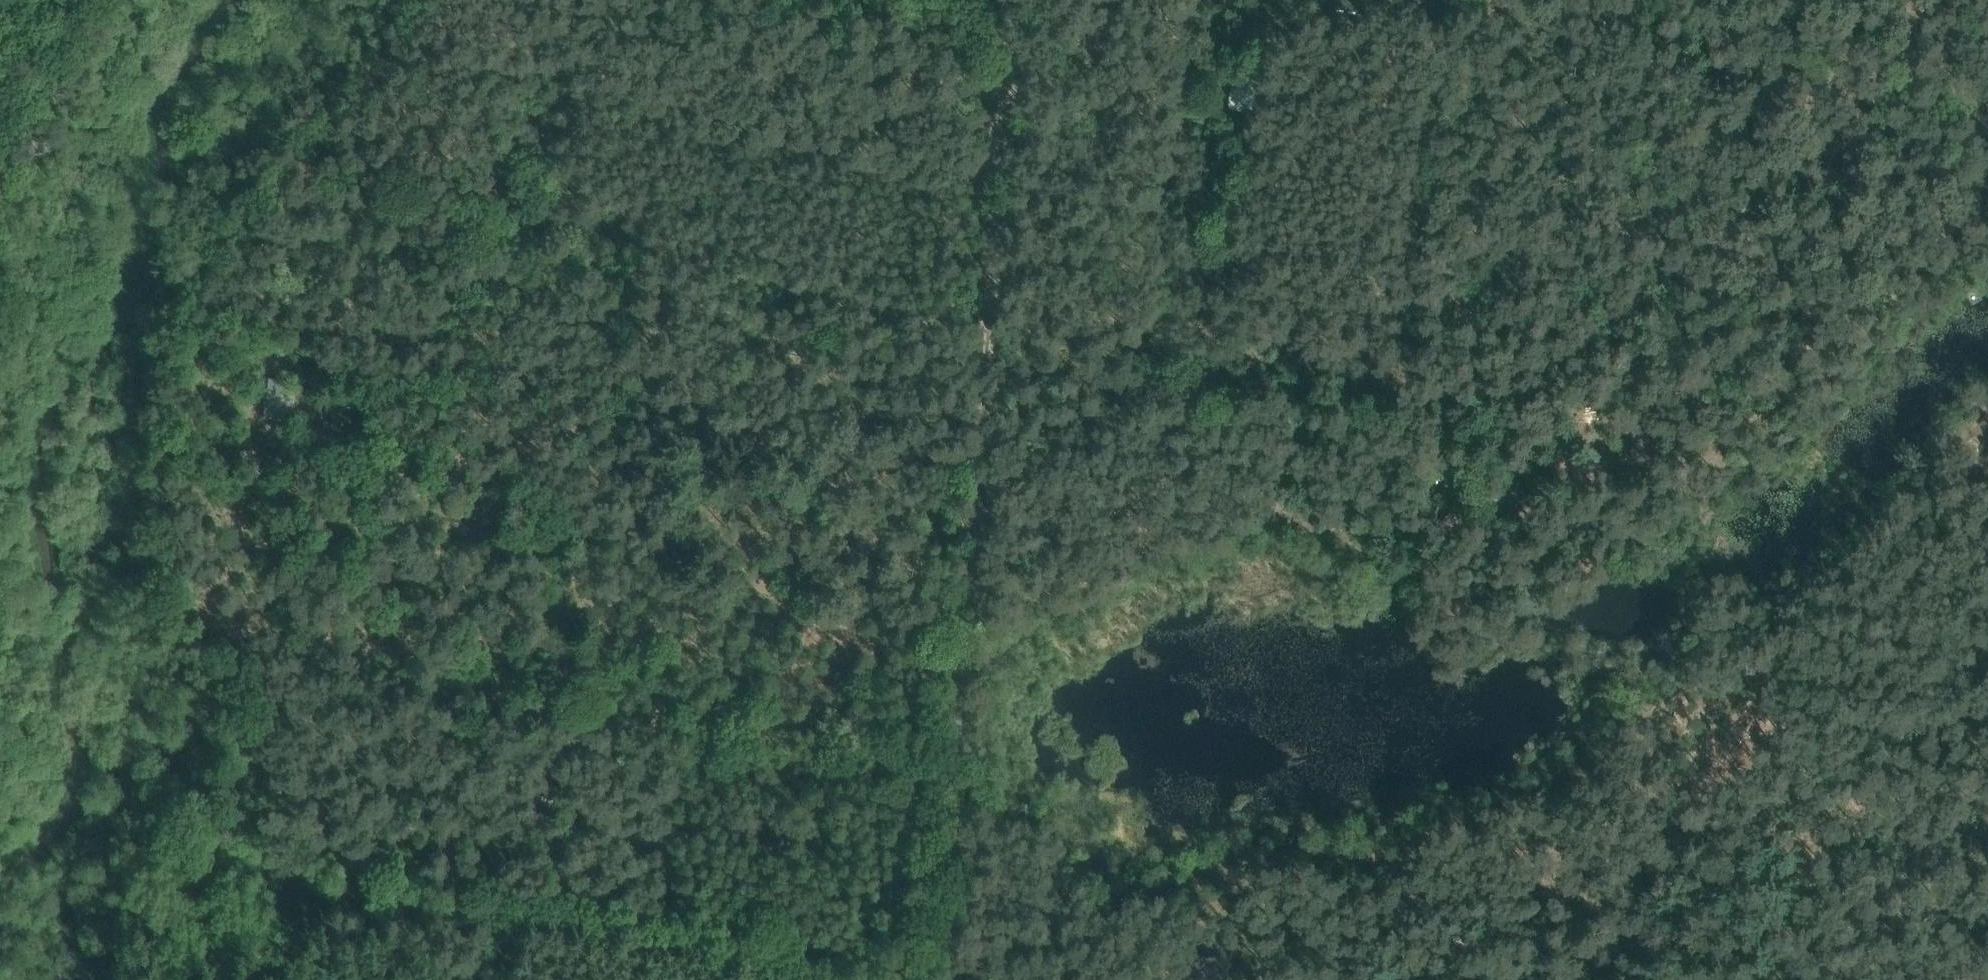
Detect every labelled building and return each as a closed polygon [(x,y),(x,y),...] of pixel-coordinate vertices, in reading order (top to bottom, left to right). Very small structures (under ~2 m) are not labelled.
[(252,417),(291,419),(293,379),(263,378),(262,395),(253,395),(252,417)]
